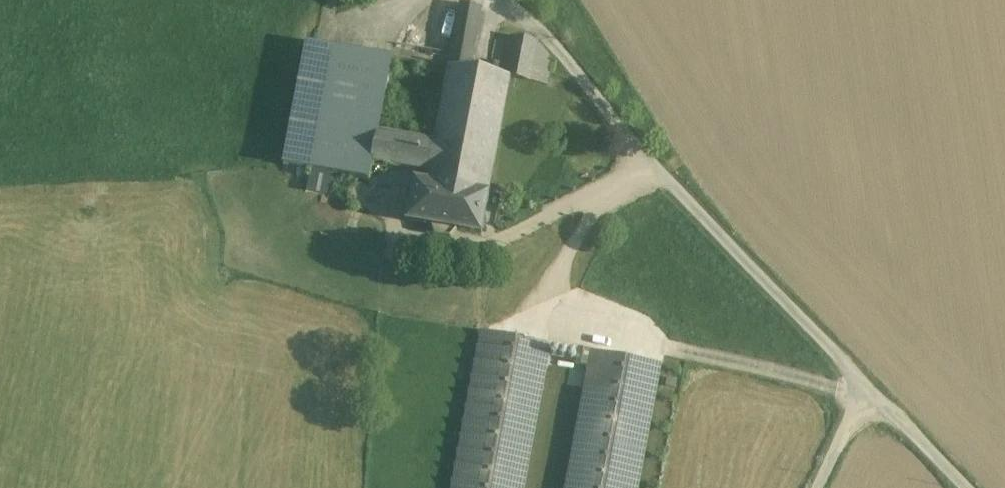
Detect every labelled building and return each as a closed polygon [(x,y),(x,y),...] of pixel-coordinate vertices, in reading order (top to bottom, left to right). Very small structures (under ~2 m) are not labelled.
[(481,12),(460,8),(451,57),(473,61),(481,12)] [(538,43),(511,39),(504,79),(511,80),(529,83),(538,43)] [(392,57),(332,46),(310,174),(383,186),(385,178),(372,176),(373,166),(379,135),(392,57)] [(504,79),(448,69),(434,145),(428,175),(426,185),(490,197),(511,80),(504,79)] [(434,145),(379,135),(373,166),(428,175),(434,145)] [(426,185),(415,183),(407,223),(432,227),(436,237),(451,240),(460,232),(483,237),(491,197),(490,197),(426,185)] [(485,332),(455,487),(521,487),(548,344),(485,332)] [(553,349),(551,350),(551,353),(551,355),(552,356),(553,357),(555,357),(557,357),(558,356),(559,354),(559,353),(559,351),(558,350),(556,349),(554,349),(553,349)] [(595,352),(578,349),(575,365),(592,368),(595,352)] [(567,356),(568,355),(567,353),(566,352),(565,351),(563,350),(562,351),(561,352),(560,353),(559,355),(560,356),(561,358),(562,359),(564,359),(565,358),(567,358),(567,356)] [(568,355),(568,357),(568,358),(569,360),(571,360),(572,361),(574,360),(575,359),(576,358),(577,356),(576,355),(575,353),(574,352),(572,352),(570,353),(569,354),(568,355)] [(569,487),(634,487),(658,364),(595,352),(592,368),(569,487)] [(584,379),(585,377),(584,374),(583,371),(580,370),(578,369),(575,370),(573,372),(571,374),(570,377),(571,380),(573,382),(575,383),(578,384),(581,383),(583,382),(584,379)]
